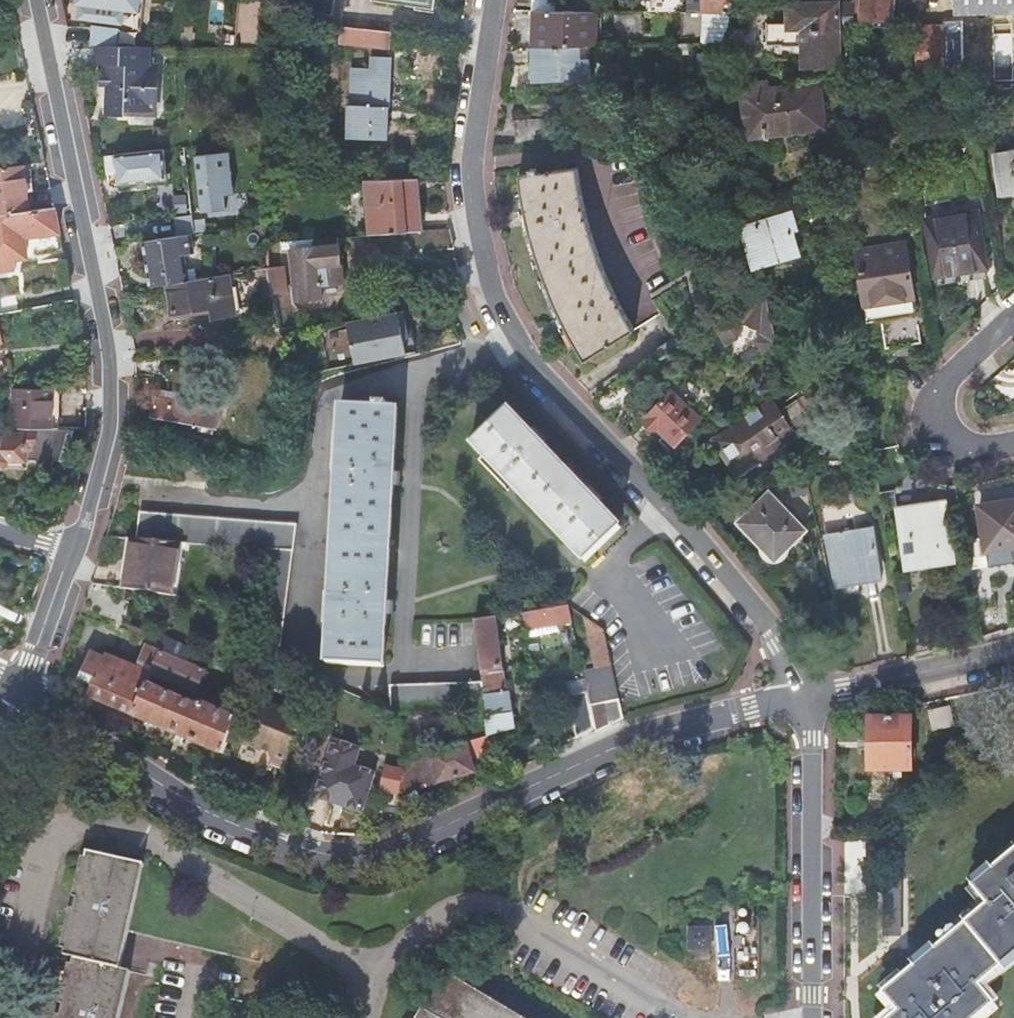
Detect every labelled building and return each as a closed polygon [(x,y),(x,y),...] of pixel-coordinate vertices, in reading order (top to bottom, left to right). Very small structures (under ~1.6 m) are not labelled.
[(80,5),(84,5),(83,20),(119,24),(120,10),(135,11),(136,0),(80,0),(80,5)] [(304,12),(334,17),(337,0),(306,0),(304,12)] [(437,0),(380,0),(436,8),(437,0)] [(529,13),(531,13),(554,13),(554,0),(529,0),(529,13)] [(645,13),(670,13),(670,0),(645,0),(645,13)] [(704,13),(733,13),(736,0),(690,0),(689,13),(704,13)] [(862,17),(879,19),(878,25),(894,27),(896,0),(863,0),(862,17)] [(957,8),(957,12),(1013,11),(1013,0),(957,0),(957,8)] [(727,43),(724,53),(798,59),(798,45),(804,44),(805,66),(842,65),(840,2),(789,2),(788,22),(769,22),(769,32),(730,28),(727,43)] [(530,49),(579,48),(593,47),(593,13),(554,13),(531,13),(530,49)] [(733,13),(704,13),(703,44),(727,43),(730,28),(733,13)] [(393,33),(341,26),(340,43),(391,49),(393,33)] [(92,28),(91,46),(96,46),(107,46),(117,47),(117,29),(92,28)] [(942,38),(942,28),(917,28),(918,75),(938,75),(937,81),(943,81),(943,60),(942,39),(942,38)] [(942,39),(943,60),(960,59),(960,38),(942,39)] [(148,65),(148,47),(124,47),(117,47),(107,46),(96,46),(95,64),(101,65),(101,75),(101,86),(108,87),(107,116),(125,117),(125,111),(156,112),(156,87),(151,86),(152,65),(148,65)] [(530,49),(528,49),(530,84),(580,80),(589,80),(588,60),(579,61),(579,48),(530,49)] [(587,48),(579,48),(579,61),(588,60),(587,48)] [(387,139),(390,60),(373,59),(372,86),(354,85),(353,105),(349,105),(347,137),(387,139)] [(960,60),(960,59),(943,60),(943,81),(943,85),(965,84),(964,60),(960,60)] [(769,141),(768,136),(794,132),(793,126),(824,123),(824,127),(826,127),(823,99),(821,99),(819,84),(822,84),(821,82),(771,88),(770,82),(756,83),(755,79),(753,79),(754,90),(743,91),(748,131),(764,129),(766,141),(769,141)] [(516,145),(550,141),(549,119),(515,123),(516,145)] [(165,150),(114,155),(117,185),(168,180),(165,150)] [(994,157),(999,194),(1013,192),(1013,155),(994,157)] [(238,182),(235,162),(213,165),(216,185),(238,182)] [(24,164),(0,167),(0,214),(29,210),(24,164)] [(566,328),(574,343),(585,361),(634,331),(627,318),(615,295),(609,283),(598,258),(595,250),(589,231),(585,218),(580,197),(576,168),(536,175),(535,171),(528,172),(529,177),(518,179),(520,202),(522,207),(525,225),(529,240),(534,256),(541,275),(555,305),(566,328)] [(353,180),(355,202),(415,200),(413,179),(353,180)] [(357,237),(402,233),(418,232),(415,200),(355,202),(357,237)] [(55,207),(29,210),(0,214),(0,271),(11,270),(10,258),(64,251),(55,207)] [(761,267),(762,266),(800,254),(794,230),(798,229),(792,211),(743,226),(751,257),(757,254),(757,257),(761,267)] [(937,286),(958,282),(979,279),(987,278),(976,214),(964,216),(942,219),(927,221),(937,286)] [(404,254),(455,250),(455,249),(452,234),(451,230),(418,232),(402,233),(404,254)] [(144,241),(153,286),(169,284),(208,277),(206,266),(186,269),(184,255),(203,252),(200,233),(144,241)] [(316,240),(290,242),(295,286),(294,286),(296,301),(323,299),(321,286),(344,284),(342,264),(339,244),(339,238),(323,239),(316,240)] [(905,244),(855,251),(867,322),(881,320),(885,349),(921,343),(905,244)] [(268,267),(268,268),(269,277),(272,290),(273,294),(286,292),(283,265),(268,267)] [(208,277),(169,284),(176,322),(244,312),(239,272),(208,277)] [(16,297),(12,277),(0,279),(0,300),(16,297)] [(756,356),(778,342),(770,303),(768,293),(716,325),(722,335),(725,336),(751,320),(759,339),(750,345),(756,356)] [(409,339),(403,309),(362,318),(346,322),(355,363),(406,352),(404,340),(409,339)] [(404,340),(406,352),(416,350),(413,338),(409,339),(404,340)] [(593,401),(605,413),(636,393),(627,379),(593,401)] [(59,427),(59,388),(14,388),(14,428),(59,427)] [(671,392),(643,421),(661,438),(665,434),(675,444),(699,418),(671,392)] [(216,429),(220,409),(155,396),(151,417),(216,429)] [(774,400),(717,437),(740,471),(758,459),(756,456),(780,440),(782,443),(813,423),(799,400),(782,411),(774,400)] [(375,401),(374,406),(341,404),(328,664),(385,667),(398,408),(388,407),(388,403),(375,401)] [(621,528),(507,409),(471,444),(585,563),(621,528)] [(76,427),(59,427),(37,429),(9,428),(9,436),(0,436),(0,466),(7,466),(10,458),(29,460),(38,460),(43,465),(54,466),(55,458),(66,459),(76,427)] [(807,475),(804,462),(790,466),(795,494),(810,491),(807,475)] [(900,520),(907,560),(954,554),(947,501),(939,502),(937,492),(921,494),(920,490),(896,494),(900,520)] [(770,493),(739,524),(775,560),(806,530),(770,493)] [(988,551),(1013,547),(1013,504),(981,509),(988,551)] [(253,653),(281,665),(298,526),(139,512),(136,540),(178,544),(266,551),(258,612),(253,653)] [(870,528),(826,536),(836,581),(879,572),(870,528)] [(171,598),(178,544),(136,540),(133,540),(119,589),(171,598)] [(149,673),(159,650),(164,639),(161,637),(168,615),(90,589),(83,611),(150,634),(138,669),(105,654),(104,658),(90,652),(78,680),(92,686),(87,697),(133,717),(146,684),(145,683),(149,673)] [(572,623),(568,607),(543,611),(530,613),(531,619),(544,617),(546,629),(572,623)] [(547,634),(546,629),(544,617),(531,619),(534,636),(547,634)] [(512,732),(495,619),(474,622),(478,646),(483,683),(488,715),(485,717),(486,721),(488,739),(512,732)] [(604,665),(612,664),(604,631),(592,623),(595,637),(593,637),(597,653),(598,653),(600,662),(603,662),(604,665)] [(196,693),(205,670),(159,650),(149,673),(196,693)] [(623,712),(611,666),(583,673),(585,681),(587,692),(596,730),(596,733),(626,720),(625,716),(623,712)] [(587,692),(585,681),(567,684),(569,695),(587,692)] [(485,711),(481,683),(391,684),(392,712),(397,714),(485,711)] [(197,706),(146,684),(133,717),(223,756),(237,718),(199,702),(197,706)] [(245,698),(249,689),(237,684),(229,703),(242,708),(245,698)] [(596,730),(587,692),(569,695),(567,695),(576,739),(596,730)] [(288,766),(306,719),(262,701),(243,741),(269,753),(271,758),(288,766)] [(485,717),(485,711),(467,713),(468,722),(486,721),(485,717)] [(869,749),(869,772),(912,772),(911,721),(870,721),(869,749)] [(475,774),(466,745),(430,755),(438,784),(475,774)] [(438,784),(430,755),(385,767),(382,789),(398,792),(438,784)] [(286,772),(288,766),(271,758),(268,764),(286,772)] [(315,799),(363,815),(375,774),(329,758),(315,799)] [(1005,858),(1013,851),(1013,842),(1001,852),(1005,858)] [(70,957),(58,1017),(117,1017),(127,967),(117,965),(138,860),(82,849),(61,954),(70,957)] [(944,940),(937,946),(916,963),(905,973),(884,990),(900,1009),(890,1017),(979,1017),(997,1003),(981,983),(1013,956),(1013,851),(1005,858),(994,867),(973,884),(989,903),(944,940)] [(969,879),(973,884),(994,867),(990,862),(969,879)] [(989,903),(973,884),(968,889),(980,903),(940,936),(944,940),(989,903)] [(688,927),(688,946),(708,946),(707,927),(688,927)] [(912,959),(916,963),(937,946),(933,941),(912,959)] [(1001,999),(989,985),(1013,964),(1013,956),(981,983),(997,1003),(1001,999)] [(891,976),(880,985),(884,990),(905,973),(901,968),(891,976)] [(443,970),(415,1017),(524,1017),(443,970)] [(884,990),(879,994),(891,1009),(880,1017),(890,1017),(900,1009),(884,990)] [(997,1003),(979,1017),(988,1017),(1001,1007),(997,1003)]
